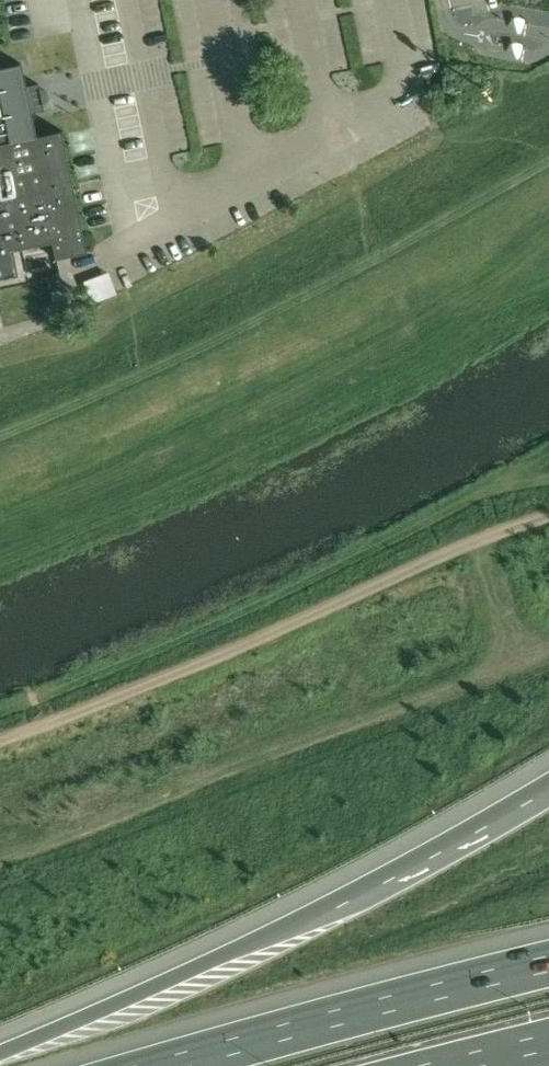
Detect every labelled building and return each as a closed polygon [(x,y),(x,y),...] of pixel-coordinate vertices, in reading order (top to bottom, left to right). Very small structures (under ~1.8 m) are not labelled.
[(31,281),(23,248),(52,242),(55,258),(87,251),(83,232),(62,130),(41,134),(37,117),(36,111),(48,108),(46,98),(43,83),(30,86),(26,63),(0,68),(0,288),(31,281)] [(118,276),(99,285),(109,306),(129,297),(118,276)]
